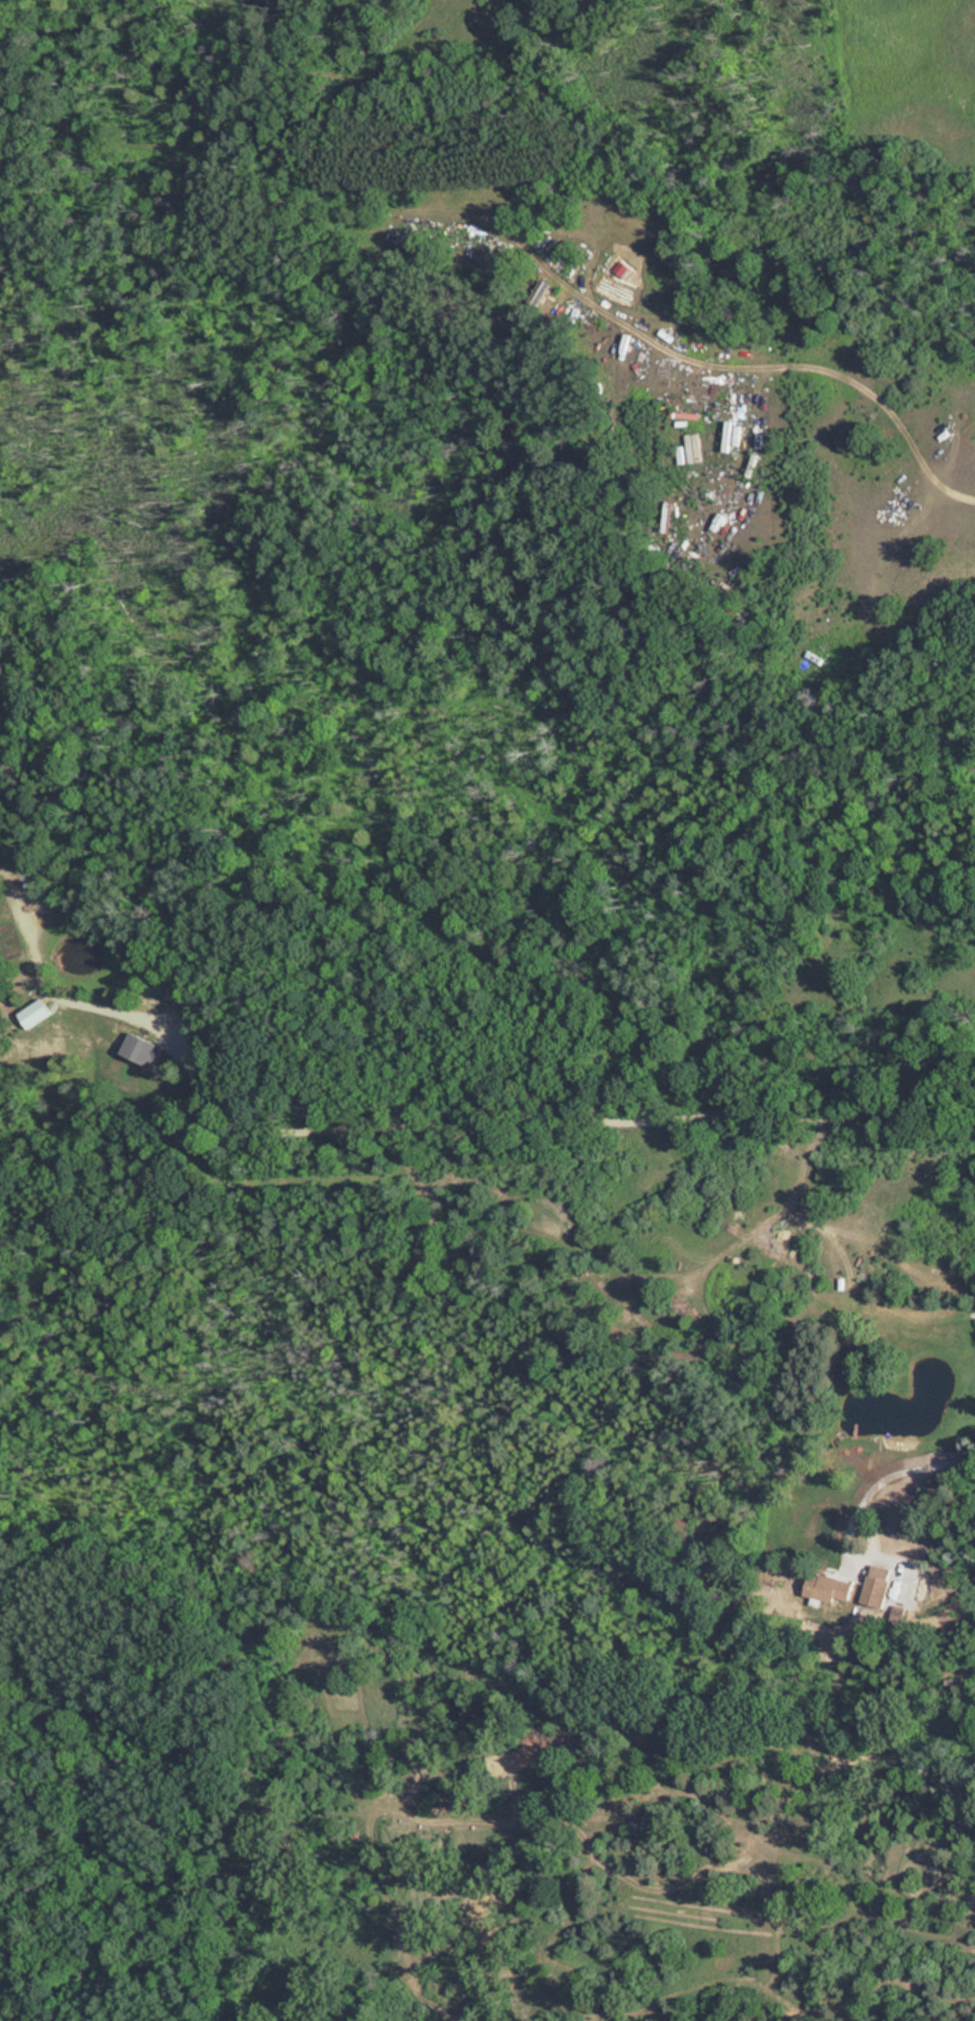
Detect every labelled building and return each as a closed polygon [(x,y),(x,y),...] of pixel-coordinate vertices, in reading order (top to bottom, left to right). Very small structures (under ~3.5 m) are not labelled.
[(555,285),(542,278),(528,301),(541,309),(555,285)] [(29,1029),(54,1014),(45,998),(20,1012),(29,1029)] [(152,1067),(163,1045),(133,1030),(122,1052),(152,1067)] [(883,1607),(890,1568),(869,1564),(862,1604),(883,1607)] [(850,1604),(855,1582),(810,1573),(806,1595),(850,1604)]
